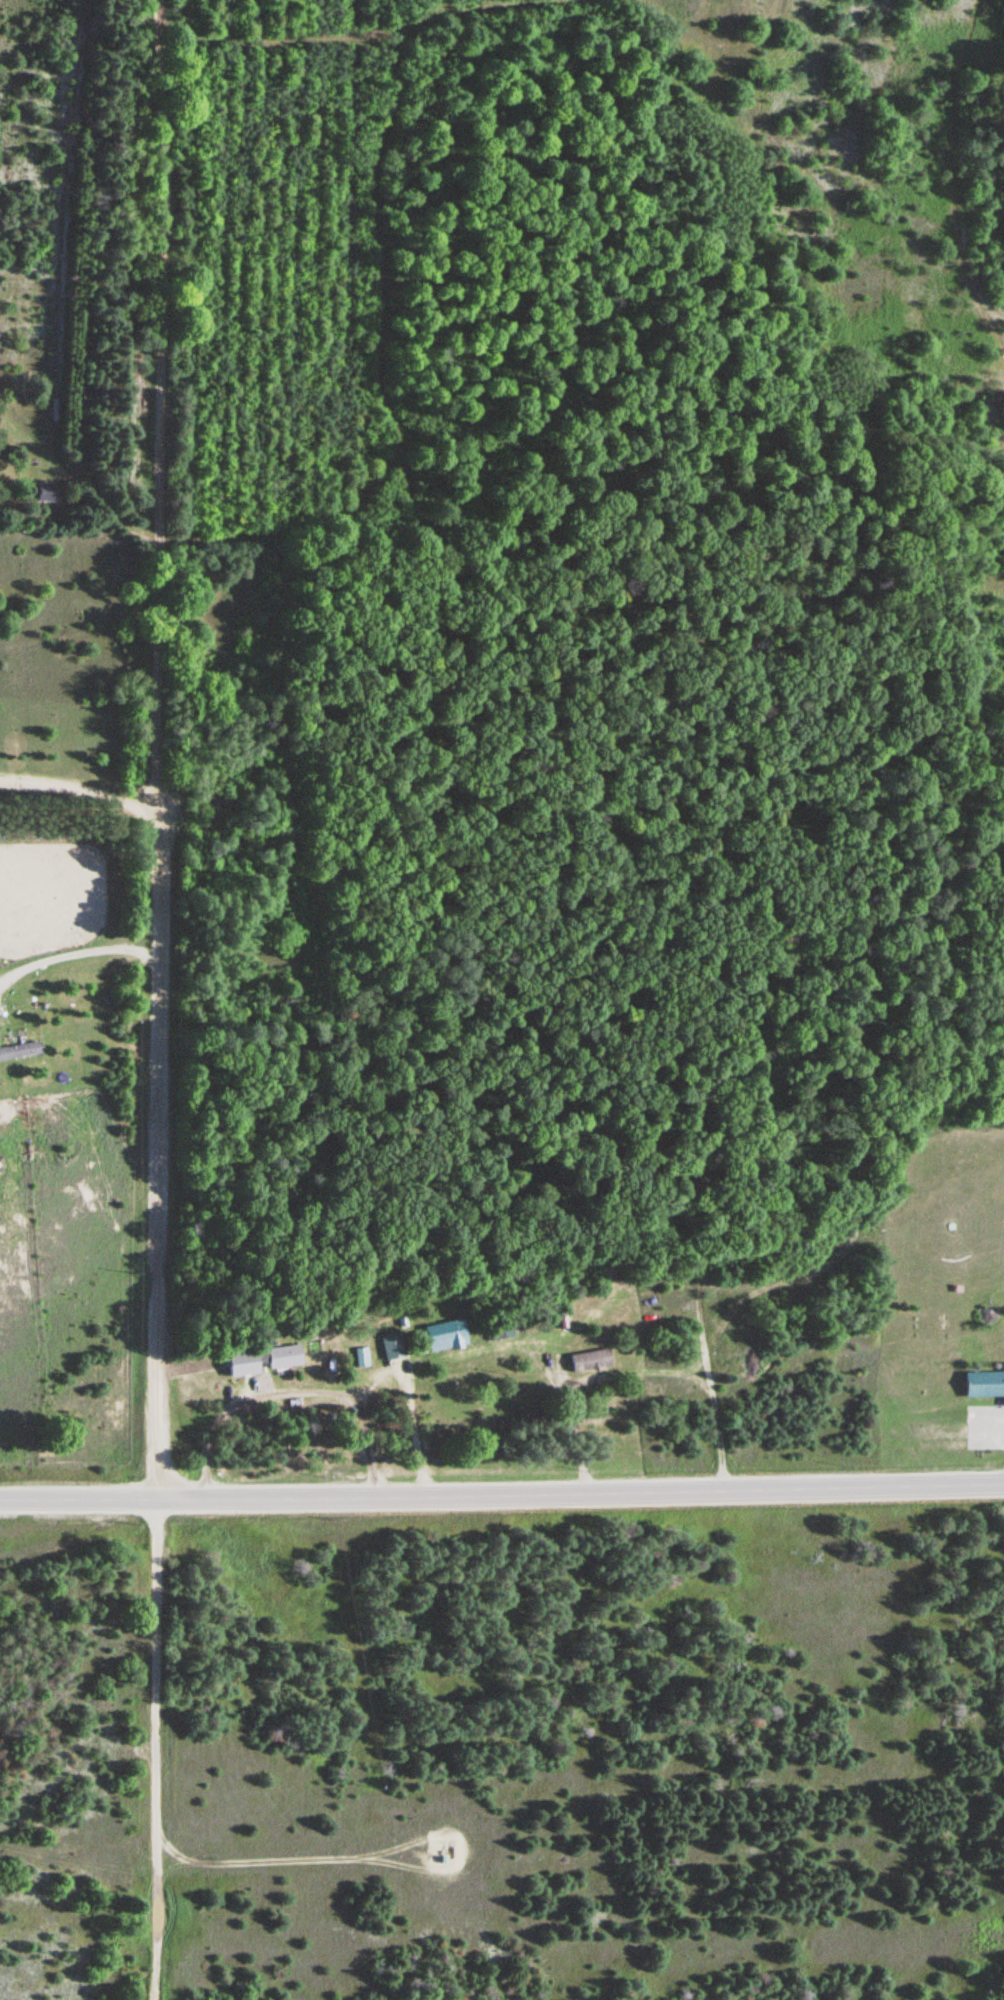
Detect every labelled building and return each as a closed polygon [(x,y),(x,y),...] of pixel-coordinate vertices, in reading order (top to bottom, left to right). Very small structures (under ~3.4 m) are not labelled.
[(725,77),(730,73),(716,57),(712,60),(725,77)] [(35,507),(65,507),(65,487),(35,487),(35,507)] [(0,1049),(0,1062),(41,1055),(39,1043),(0,1049)] [(423,1328),(427,1348),(466,1340),(462,1320),(423,1328)] [(385,1362),(403,1358),(398,1334),(380,1338),(385,1362)] [(229,1377),(259,1375),(259,1369),(301,1366),(299,1347),(227,1353),(229,1377)] [(1000,1363),(1003,1363),(1003,1407),(1001,1407),(1001,1397),(965,1397),(965,1372),(1000,1371),(1000,1363)]
